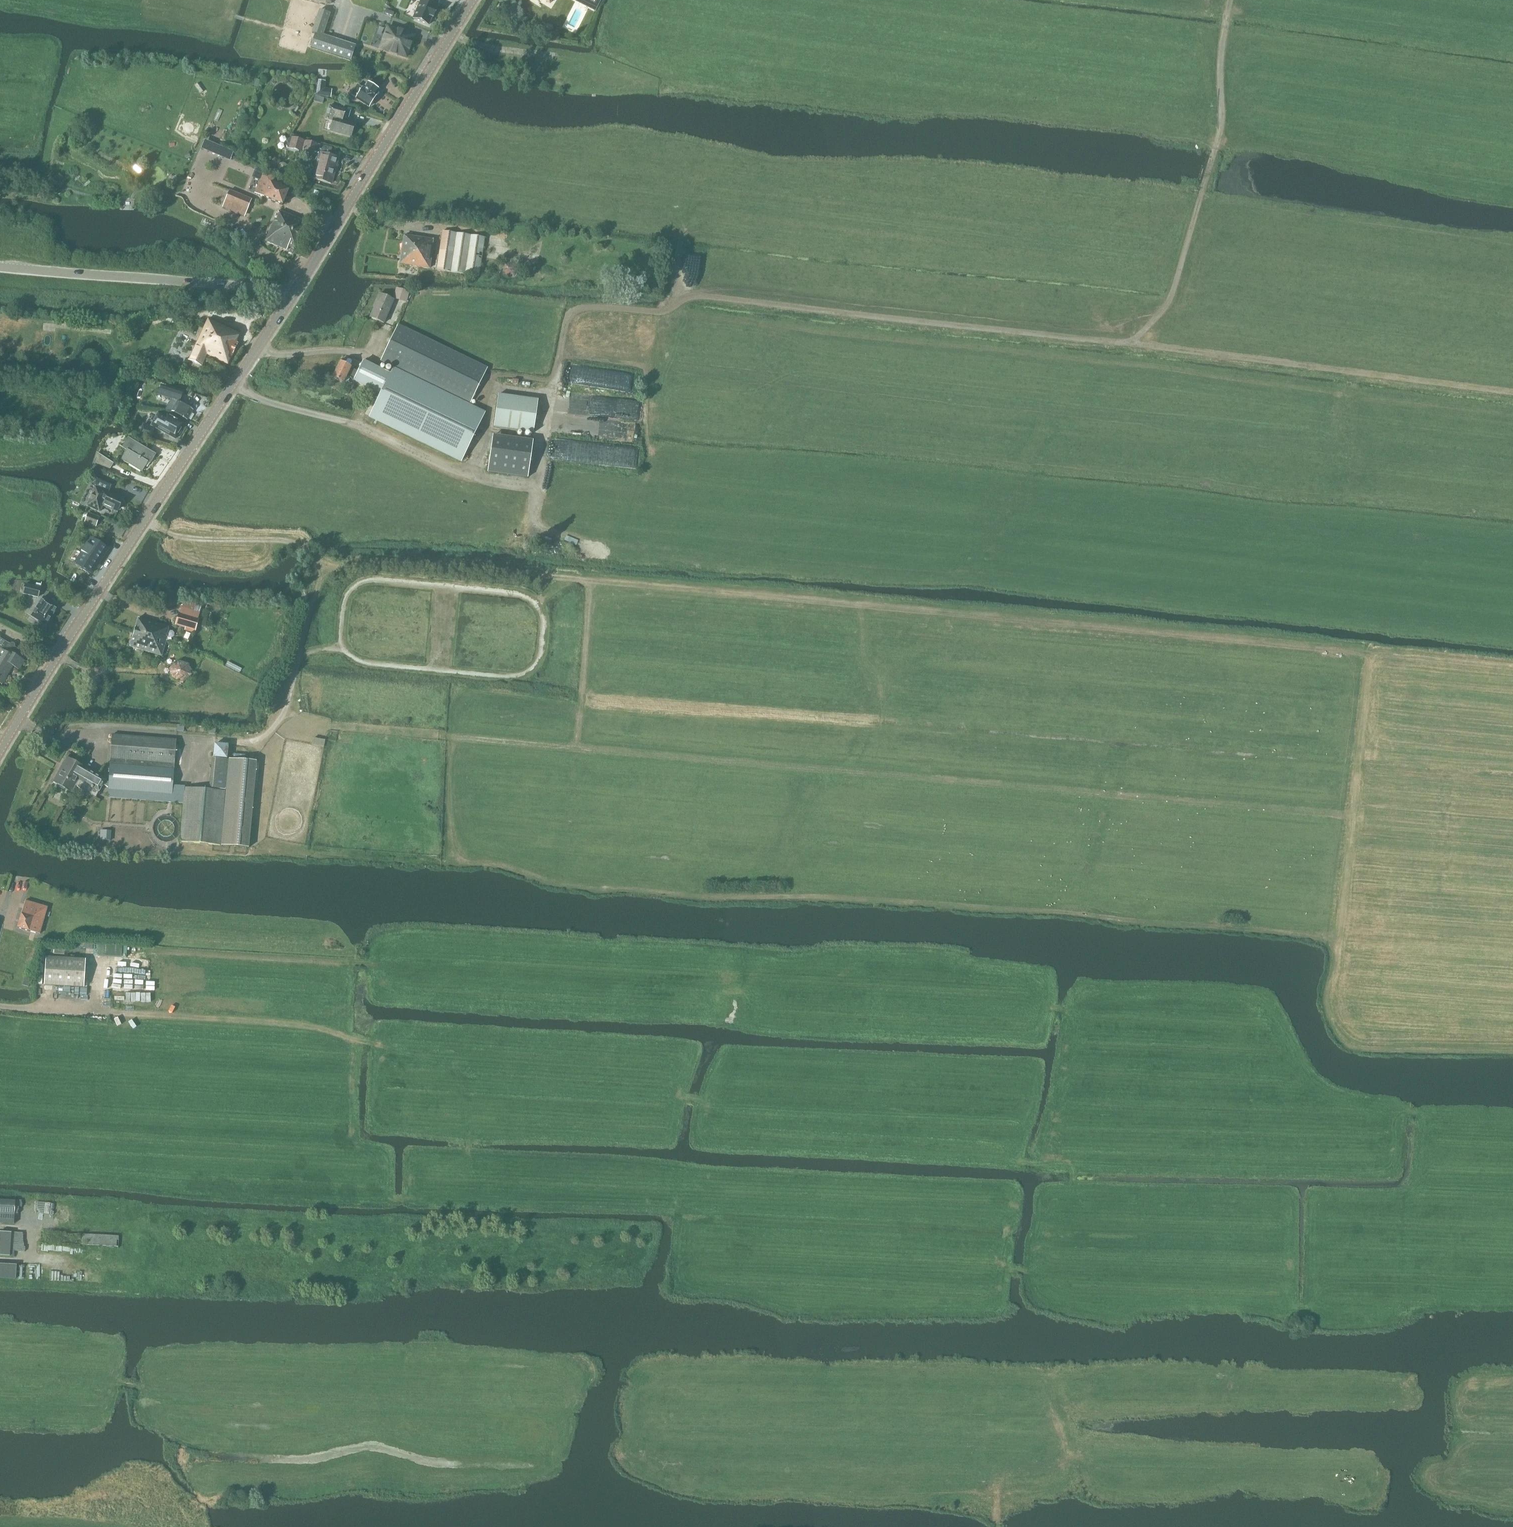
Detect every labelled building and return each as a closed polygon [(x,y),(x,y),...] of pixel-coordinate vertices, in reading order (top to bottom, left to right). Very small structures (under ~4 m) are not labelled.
[(413,19),(418,20),(429,25),(432,18),(433,18),(436,11),(435,10),(438,3),(432,0),(421,0),(413,19)] [(345,12),(325,7),(322,18),(318,37),(330,40),(335,17),(344,19),(345,12)] [(386,36),(382,46),(394,50),(406,54),(409,44),(413,33),(401,30),(389,26),(386,36)] [(353,48),(318,40),(315,54),(350,62),(353,48)] [(318,81),(316,96),(331,98),(332,90),(325,89),(326,82),(318,81)] [(363,88),(358,85),(351,95),(356,98),(356,99),(369,107),(370,106),(372,105),(373,103),(373,101),(376,96),(375,95),(379,90),(368,83),(364,88),(363,88)] [(351,137),(355,124),(342,120),(345,111),(329,106),(326,120),(333,122),(330,132),(351,137)] [(288,148),(317,156),(315,161),(313,162),(312,163),(311,165),(312,166),(314,167),(312,172),(310,172),(309,173),(308,175),(309,177),(311,178),(313,178),(313,179),(331,184),(338,158),(331,156),(332,149),(291,138),(288,148)] [(288,190),(261,179),(255,194),(282,205),(288,190)] [(222,208),(244,217),(252,199),(230,190),(222,208)] [(297,250),(308,223),(280,212),(277,220),(275,220),(267,241),(288,250),(289,247),(297,250)] [(442,232),(441,241),(436,270),(479,276),(485,238),(442,232)] [(400,264),(431,269),(436,240),(404,236),(400,264)] [(516,276),(516,262),(500,261),(499,275),(516,276)] [(398,289),(395,299),(407,302),(410,292),(398,289)] [(384,324),(394,300),(379,294),(374,304),(375,305),(370,318),(384,324)] [(231,301),(231,311),(244,310),(243,301),(231,301)] [(228,365),(238,343),(237,342),(240,334),(208,319),(188,360),(202,367),(207,355),(228,365)] [(470,404),(488,368),(398,325),(380,361),(470,404)] [(391,374),(363,361),(358,372),(351,368),(351,367),(340,362),(332,378),(343,383),(348,373),(355,377),(354,381),(376,392),(374,397),(378,399),(370,416),(462,461),(485,414),(393,370),(391,374)] [(158,395),(167,398),(171,400),(174,390),(161,386),(158,395)] [(499,394),(494,427),(535,433),(540,400),(499,394)] [(177,402),(171,412),(187,421),(193,410),(177,402)] [(152,425),(162,431),(161,431),(165,434),(166,433),(175,439),(177,436),(179,435),(182,430),(181,428),(183,425),(184,425),(168,415),(166,418),(159,413),(152,425)] [(143,425),(140,435),(151,440),(154,430),(149,428),(150,427),(143,425)] [(494,434),(488,471),(531,478),(536,449),(532,449),(534,440),(494,434)] [(150,464),(155,456),(128,440),(124,448),(127,450),(121,460),(142,472),(147,463),(150,464)] [(94,463),(95,463),(110,469),(113,464),(97,453),(94,463)] [(118,510),(118,511),(120,511),(122,506),(121,505),(123,500),(108,493),(112,486),(97,479),(93,487),(95,488),(92,494),(89,499),(90,499),(87,506),(100,512),(103,505),(118,511),(118,510)] [(96,527),(100,517),(89,513),(85,522),(96,527)] [(92,538),(76,565),(91,574),(96,567),(98,563),(108,548),(92,538)] [(38,598),(40,588),(26,584),(23,594),(38,598)] [(31,616),(46,626),(58,607),(43,597),(31,616)] [(176,625),(185,628),(185,631),(194,634),(199,619),(197,619),(199,613),(182,608),(180,615),(179,615),(176,625)] [(138,618),(134,633),(166,642),(167,636),(166,636),(169,627),(139,618),(138,618)] [(162,656),(166,642),(134,633),(130,647),(131,647),(162,656)] [(1,683),(6,676),(4,674),(10,664),(19,669),(23,661),(17,657),(20,652),(0,640),(0,683),(1,683)] [(187,663),(176,660),(167,667),(169,679),(180,682),(190,674),(187,663)] [(71,792),(75,785),(97,797),(104,785),(109,788),(108,793),(108,797),(183,803),(180,842),(221,846),(249,847),(251,818),(254,802),(254,790),(257,763),(228,760),(212,759),(208,788),(225,790),(224,791),(185,788),(185,787),(173,786),(176,740),(112,735),(109,782),(92,773),(67,758),(63,765),(65,766),(55,783),(71,792)] [(315,737),(313,743),(325,746),(327,740),(315,737)] [(213,758),(227,759),(228,746),(214,745),(213,758)] [(110,831),(99,830),(98,840),(109,841),(110,831)] [(25,901),(17,928),(40,934),(48,907),(25,901)] [(127,943),(95,942),(95,955),(127,956),(127,943)] [(46,957),(44,985),(84,988),(86,960),(46,957)] [(13,1198),(0,1198),(0,1212),(12,1212),(13,1198)] [(11,1232),(0,1231),(0,1256),(10,1256),(11,1232)] [(120,1236),(41,1232),(41,1242),(87,1244),(120,1246),(120,1236)] [(16,1280),(17,1265),(0,1264),(0,1279),(16,1280)]
